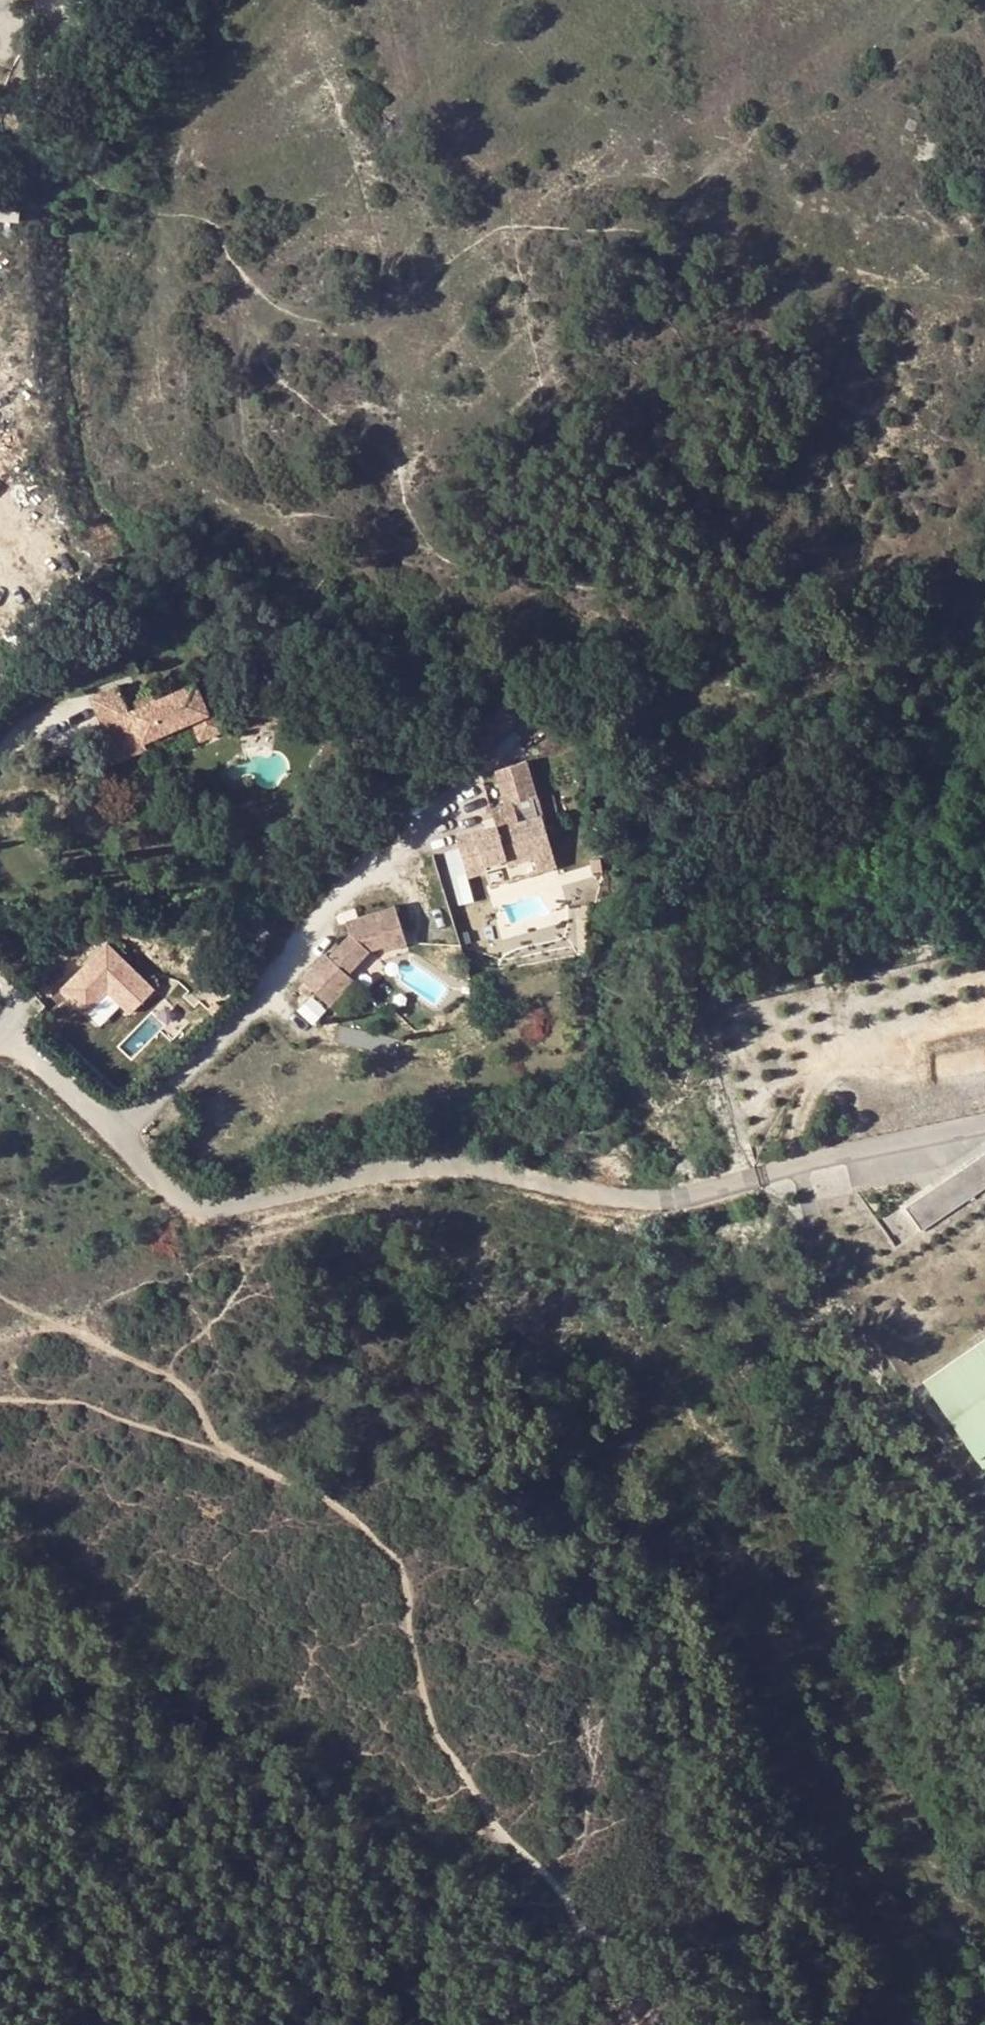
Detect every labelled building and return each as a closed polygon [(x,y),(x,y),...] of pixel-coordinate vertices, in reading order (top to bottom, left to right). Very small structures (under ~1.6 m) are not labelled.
[(159,700),(133,710),(131,705),(123,683),(94,695),(119,759),(148,747),(145,740),(193,721),(202,741),(228,731),(220,711),(213,713),(201,683),(159,700)] [(133,710),(159,700),(157,695),(131,705),(133,710)] [(487,835),(455,844),(466,883),(486,877),(484,871),(504,865),(506,872),(533,864),(529,849),(547,844),(541,824),(518,830),(512,811),(536,804),(526,770),(495,778),(505,812),(491,816),(495,833),(496,836),(488,838),(487,835)] [(347,937),(326,960),(322,957),(297,983),(328,1011),(352,984),(346,978),(367,955),(381,952),(381,956),(404,949),(393,909),(344,923),(347,937)] [(105,941),(62,987),(86,1009),(106,988),(130,1010),(153,986),(105,941)] [(905,1210),(921,1234),(984,1192),(984,1158),(905,1210)] [(924,1386),(984,1475),(984,1345),(924,1386)]
